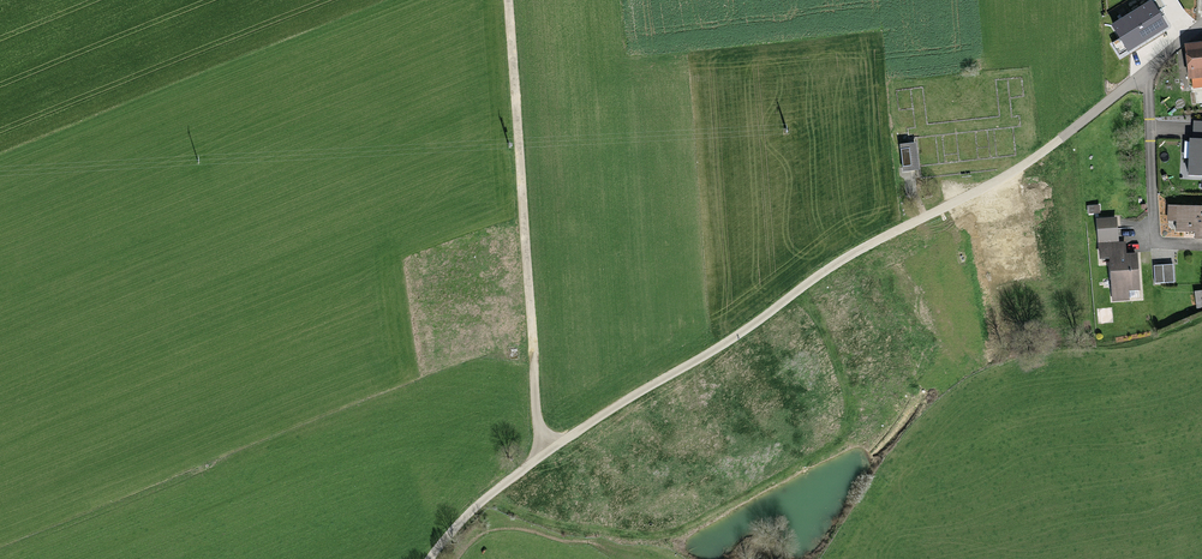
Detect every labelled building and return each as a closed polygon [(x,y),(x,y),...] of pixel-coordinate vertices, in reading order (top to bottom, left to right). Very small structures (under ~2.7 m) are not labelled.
[(1167,26),(1151,1),(1112,25),(1128,50),(1167,26)] [(1186,44),(1188,75),(1201,75),(1201,43),(1186,44)] [(1201,163),(1201,119),(1190,118),(1188,162),(1201,163)] [(920,171),(917,144),(903,145),(906,173),(920,171)] [(1172,210),(1172,240),(1201,240),(1201,210),(1172,210)] [(1123,244),(1102,245),(1102,256),(1111,255),(1114,301),(1129,300),(1128,293),(1136,292),(1134,253),(1124,254),(1123,244)] [(1172,265),(1155,266),(1156,283),(1174,281),(1172,265)]
